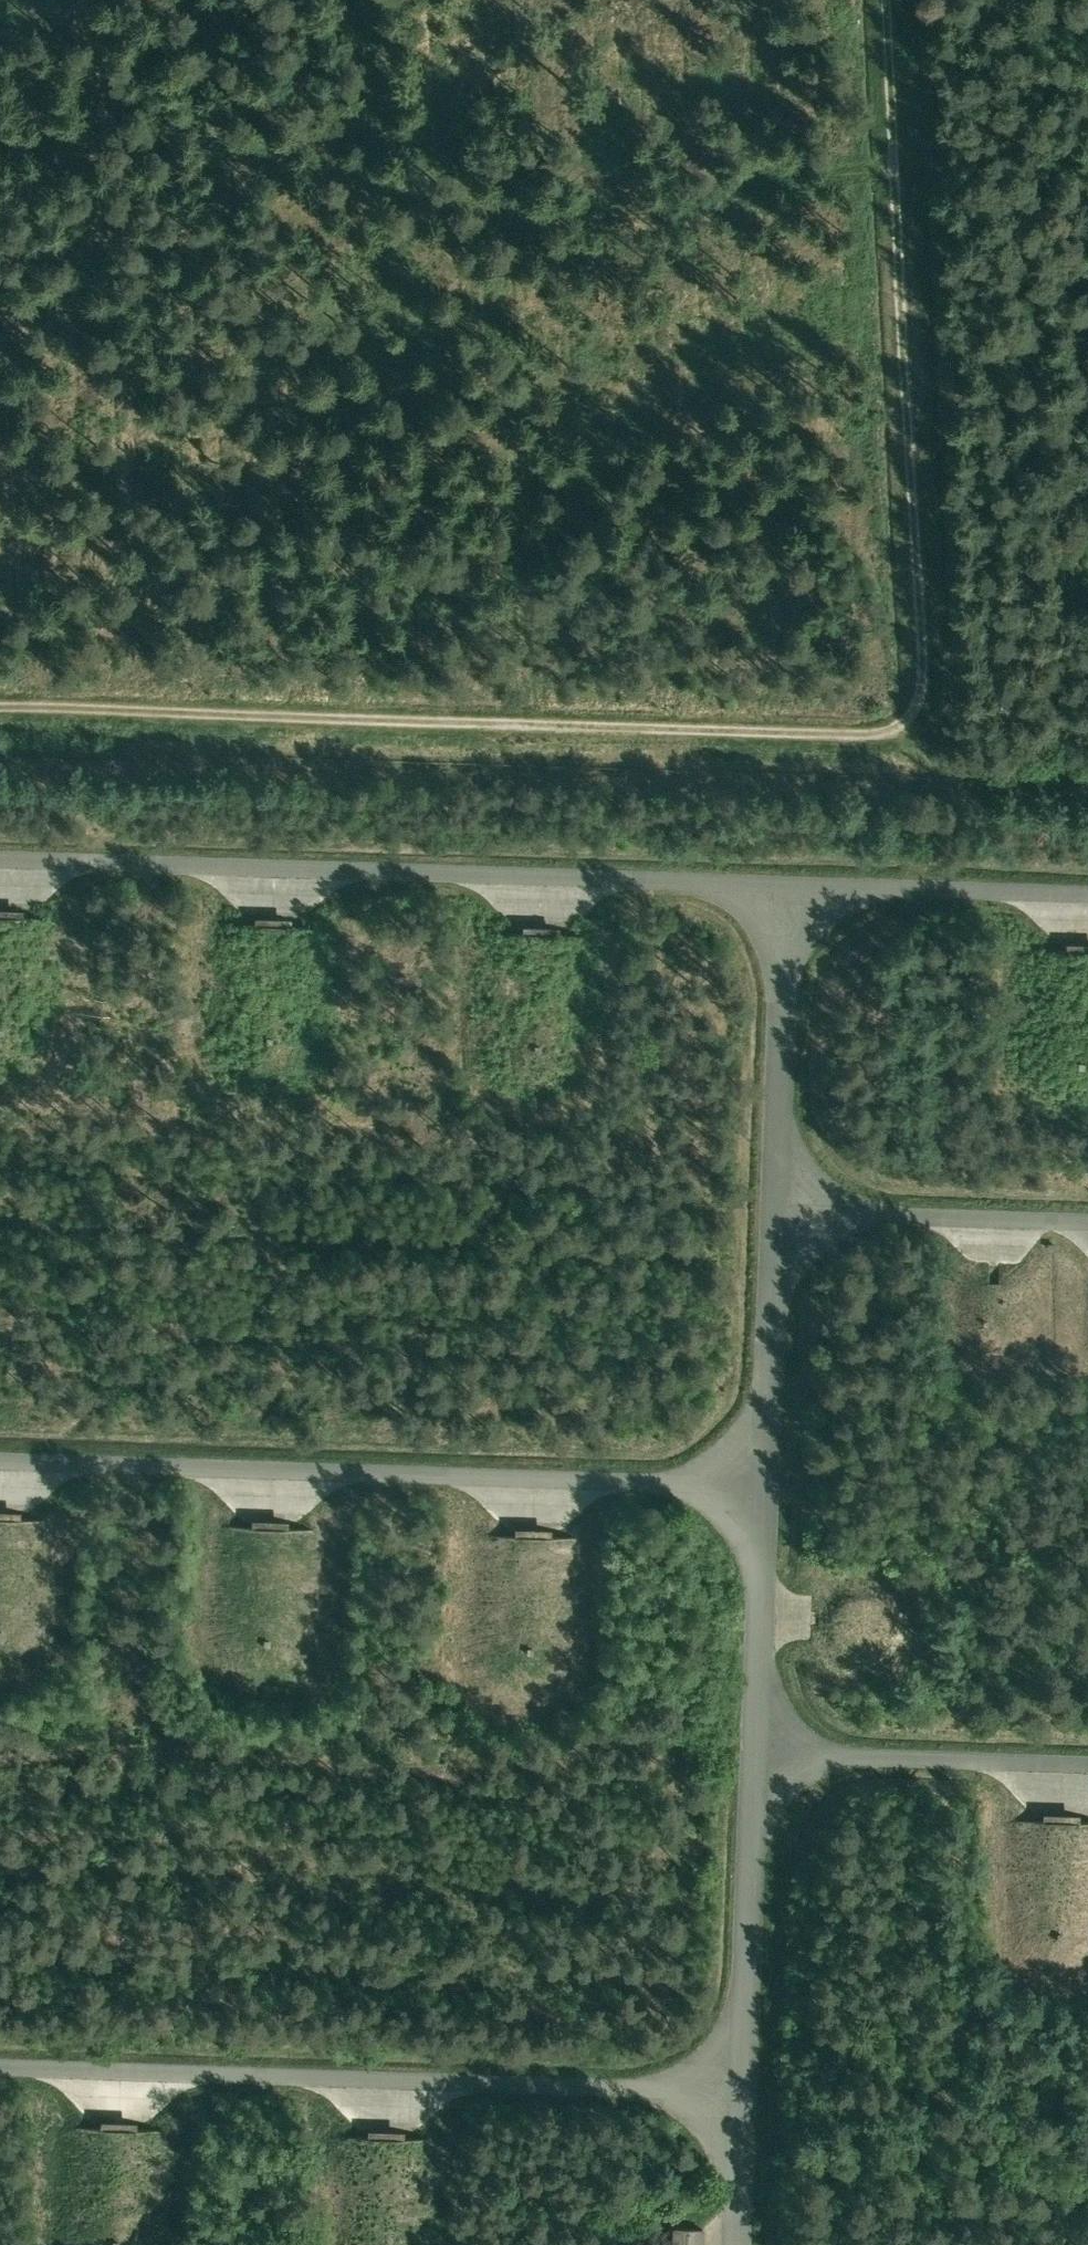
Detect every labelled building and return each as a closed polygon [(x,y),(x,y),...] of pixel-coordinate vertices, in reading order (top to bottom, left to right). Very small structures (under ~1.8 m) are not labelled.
[(0,1523),(0,1678),(37,1679),(42,1524),(0,1523)] [(312,1528),(219,1525),(215,1680),(308,1683),(312,1528)] [(569,1542),(475,1540),(471,1695),(564,1698),(569,1542)] [(1011,1833),(1007,1989),(1087,1991),(1087,1836),(1011,1833)] [(664,2229),(664,2244),(697,2244),(697,2229),(664,2229)]
